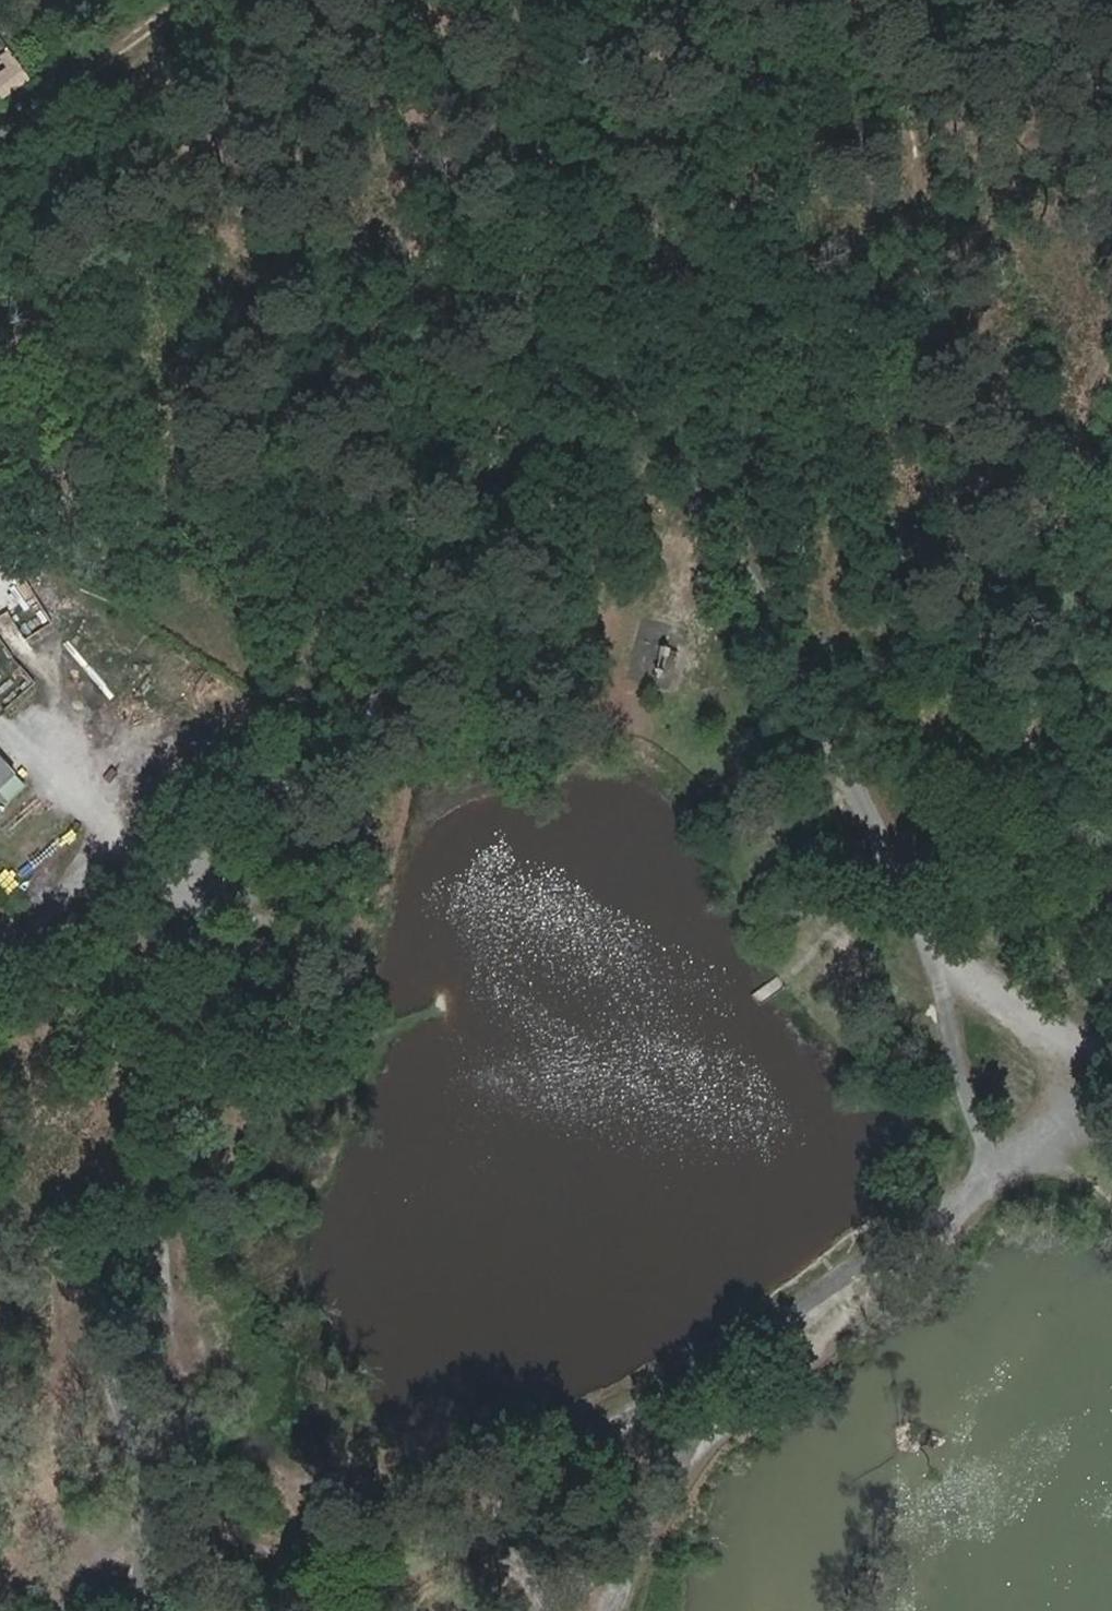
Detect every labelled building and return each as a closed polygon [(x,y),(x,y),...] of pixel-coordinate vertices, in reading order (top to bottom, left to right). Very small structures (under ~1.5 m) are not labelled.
[(2,96),(28,78),(17,61),(0,74),(0,94),(2,96)] [(17,788),(3,772),(0,774),(0,804),(17,788)]
